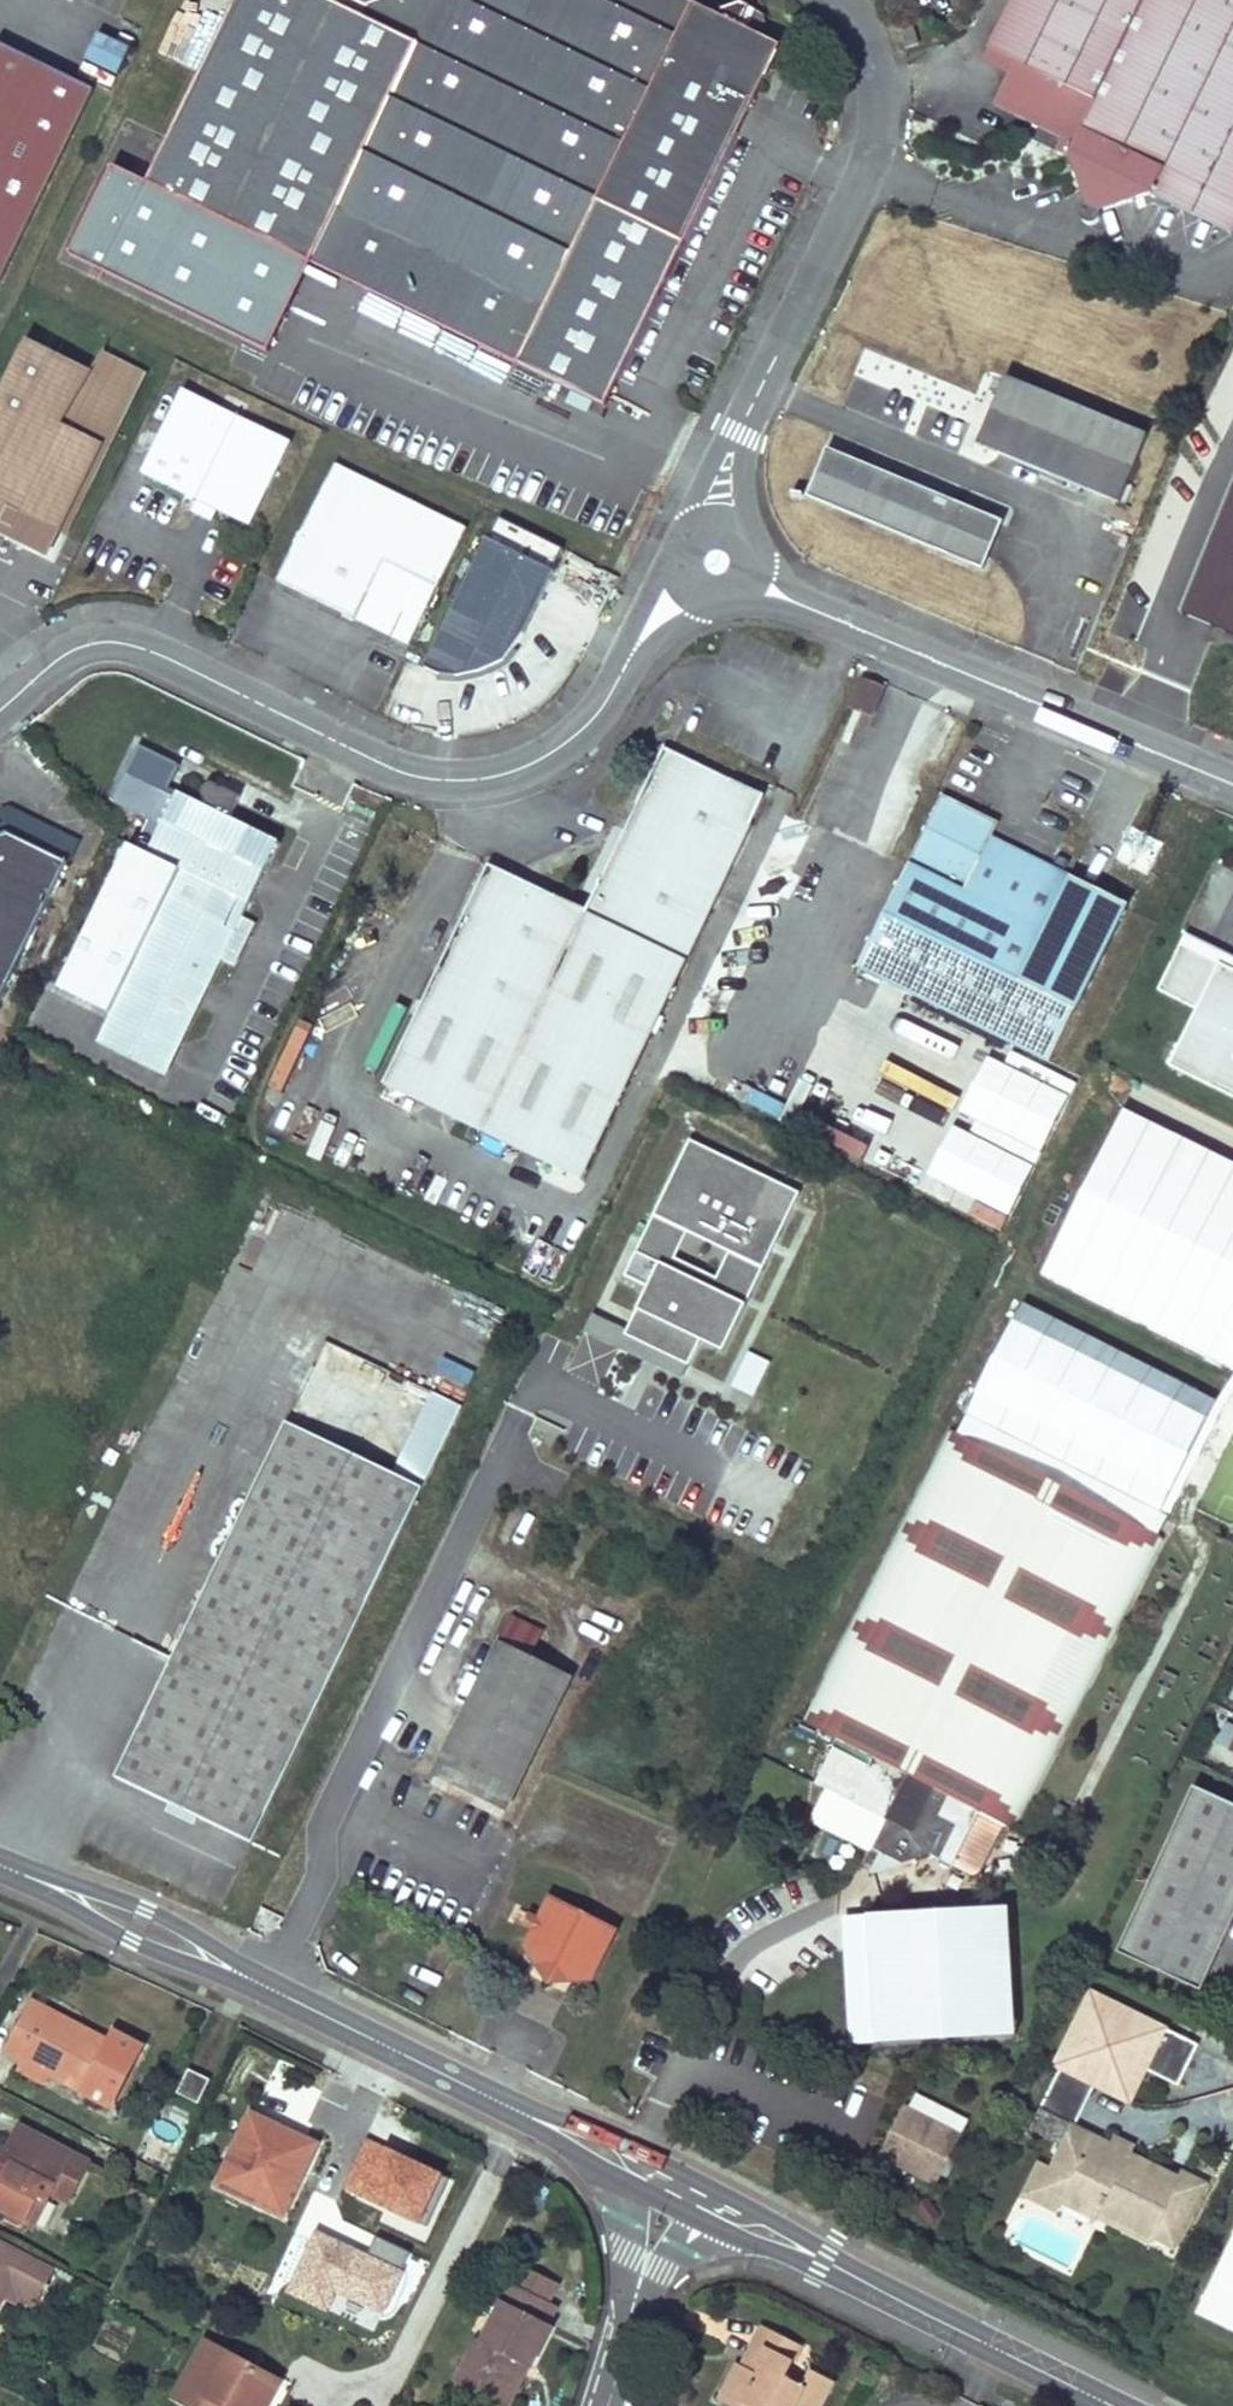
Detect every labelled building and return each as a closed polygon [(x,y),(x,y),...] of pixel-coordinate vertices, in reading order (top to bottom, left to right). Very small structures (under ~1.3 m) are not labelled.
[(690,0),(384,0),(369,5),(363,18),(325,0),(236,0),(147,181),(609,401),(783,44),(690,0)] [(986,47),(1014,62),(992,105),(1061,138),(1055,150),(1069,157),(1068,154),(1145,0),(1009,0),(986,47)] [(1068,154),(1069,157),(1085,204),(1081,209),(1080,217),(1087,223),(1094,223),(1100,218),(1100,212),(1151,195),(1232,235),(1232,233),(1232,0),(1145,0),(1068,154)] [(913,27),(900,31),(906,47),(918,44),(913,27)] [(94,96),(0,51),(0,291),(94,96)] [(9,509),(59,533),(102,444),(94,440),(100,428),(108,432),(138,369),(102,351),(92,372),(26,340),(0,395),(0,526),(9,509)] [(976,444),(995,452),(1024,384),(1005,376),(976,444)] [(1024,384),(995,452),(1119,503),(1147,435),(1024,384)] [(250,525),(291,441),(182,389),(142,473),(250,525)] [(102,444),(108,432),(100,428),(94,440),(102,444)] [(1002,521),(827,448),(807,496),(982,569),(1002,521)] [(420,622),(463,531),(466,526),(334,463),(278,580),(394,635),(404,614),(420,622)] [(1189,615),(1232,629),(1232,476),(1189,615)] [(0,526),(0,527),(51,551),(59,533),(9,509),(0,526)] [(492,534),(427,664),(456,673),(480,670),(504,661),(524,640),(561,566),(492,534)] [(420,622),(404,614),(394,635),(410,643),(420,622)] [(862,680),(850,707),(871,716),(882,688),(862,680)] [(181,868),(97,1041),(165,1075),(221,959),(234,965),(254,922),(242,916),(278,841),(229,817),(240,796),(223,788),(220,788),(218,785),(213,783),(208,783),(202,788),(201,791),(202,796),(206,801),(204,805),(177,792),(175,797),(164,792),(177,765),(139,746),(112,801),(147,818),(141,831),(154,838),(148,852),(181,868)] [(489,865),(384,1085),(581,1179),(764,796),(665,748),(587,912),(489,865)] [(943,795),(857,966),(1048,1062),(1074,1010),(1019,982),(1071,877),(992,837),(999,823),(943,795)] [(71,851),(11,822),(0,827),(0,998),(71,851)] [(1071,877),(1019,982),(1074,1010),(1127,904),(1071,877)] [(1196,1010),(1168,1066),(1232,1098),(1232,955),(1185,931),(1155,990),(1196,1010)] [(45,984),(35,1004),(80,1027),(90,1006),(45,984)] [(300,1027),(269,1089),(280,1094),(311,1032),(300,1027)] [(1039,1275),(1228,1372),(1232,1362),(1232,1161),(1126,1106),(1039,1275)] [(926,1180),(1010,1220),(1035,1168),(952,1128),(926,1180)] [(725,1297),(701,1347),(755,1373),(779,1323),(725,1297)] [(1014,1828),(1165,1538),(1156,1534),(1218,1405),(1019,1304),(957,1433),(947,1428),(800,1720),(855,1748),(850,1756),(833,1747),(815,1784),(886,1819),(872,1848),(880,1852),(871,1871),(874,1872),(902,1864),(906,1857),(912,1860),(914,1865),(936,1857),(951,1864),(978,1810),(1014,1828)] [(189,1305),(185,1323),(217,1331),(221,1312),(189,1305)] [(445,1363),(452,1338),(386,1320),(379,1345),(445,1363)] [(430,1391),(391,1473),(421,1487),(460,1406),(430,1391)] [(284,1422),(114,1777),(251,1843),(421,1487),(391,1473),(284,1422)] [(499,1642),(435,1776),(505,1810),(570,1676),(499,1642)] [(1118,1951),(1200,1989),(1232,1918),(1232,1805),(1194,1787),(1118,1951)] [(872,1848),(862,1867),(871,1871),(880,1852),(872,1848)] [(593,1980),(618,1930),(548,1896),(538,1917),(532,1930),(523,1946),(535,1965),(558,1963),(570,1982),(593,1980)] [(524,1926),(532,1930),(538,1917),(531,1913),(524,1926)] [(869,2052),(1016,2047),(1011,1916),(865,1921),(869,2052)] [(1091,1992),(1055,2065),(1062,2068),(1057,2079),(1089,2095),(1095,2084),(1129,2101),(1145,2069),(1149,2060),(1155,2063),(1159,2076),(1178,2085),(1198,2045),(1091,1992)] [(30,1999),(3,2049),(22,2060),(50,2074),(109,2105),(140,2046),(113,2032),(108,2041),(30,1999)] [(50,2074),(22,2060),(18,2069),(45,2083),(50,2074)] [(1149,2060),(1145,2069),(1159,2076),(1155,2063),(1149,2060)] [(188,2069),(177,2093),(198,2103),(209,2080),(188,2069)] [(1089,2095),(1057,2079),(1030,2130),(1063,2146),(1072,2127),(1073,2127),(1089,2095)] [(962,2133),(899,2102),(875,2152),(910,2169),(915,2158),(943,2171),(962,2133)] [(250,2113),(217,2184),(282,2215),(316,2144),(250,2113)] [(0,2183),(0,2208),(25,2221),(38,2196),(46,2200),(50,2192),(67,2201),(88,2162),(19,2126),(7,2149),(19,2155),(14,2165),(11,2163),(0,2183)] [(1051,2170),(1043,2189),(1061,2198),(1151,2242),(1154,2236),(1175,2246),(1205,2184),(1183,2173),(1180,2180),(1128,2154),(1125,2160),(1109,2152),(1112,2146),(1073,2127),(1072,2127),(1063,2146),(1051,2170)] [(1112,2146),(1109,2152),(1125,2160),(1128,2154),(1132,2146),(1116,2138),(1112,2146)] [(421,2231),(444,2177),(363,2142),(340,2196),(421,2231)] [(11,2163),(14,2165),(19,2155),(7,2149),(0,2163),(0,2183),(11,2163)] [(915,2158),(910,2169),(938,2182),(943,2171),(915,2158)] [(1043,2189),(1051,2170),(1038,2164),(1024,2195),(1055,2210),(1061,2198),(1043,2189)] [(38,2196),(25,2221),(33,2225),(46,2200),(38,2196)] [(376,2238),(368,2256),(310,2230),(282,2293),(376,2336),(412,2255),(376,2238)] [(1196,2313),(1232,2331),(1232,2236),(1196,2313)] [(44,2283),(53,2266),(0,2238),(0,2260),(44,2283)] [(1,2297),(5,2291),(16,2297),(33,2305),(44,2283),(0,2260),(0,2300),(1,2297)] [(519,2266),(511,2283),(547,2301),(556,2284),(519,2266)] [(477,2339),(455,2383),(496,2403),(517,2361),(527,2366),(529,2367),(550,2325),(546,2323),(555,2305),(547,2301),(511,2283),(503,2279),(493,2298),(502,2302),(482,2342),(477,2339)] [(5,2291),(1,2297),(13,2303),(16,2297),(5,2291)] [(719,2401),(729,2405),(819,2405),(832,2380),(810,2369),(802,2385),(784,2376),(800,2345),(763,2326),(747,2358),(752,2361),(748,2369),(738,2363),(719,2401)] [(175,2398),(191,2405),(202,2405),(208,2397),(225,2405),(265,2405),(279,2380),(205,2341),(175,2398)] [(496,2403),(501,2405),(506,2405),(527,2366),(517,2361),(496,2403)] [(202,2405),(225,2405),(208,2397),(202,2405)]
